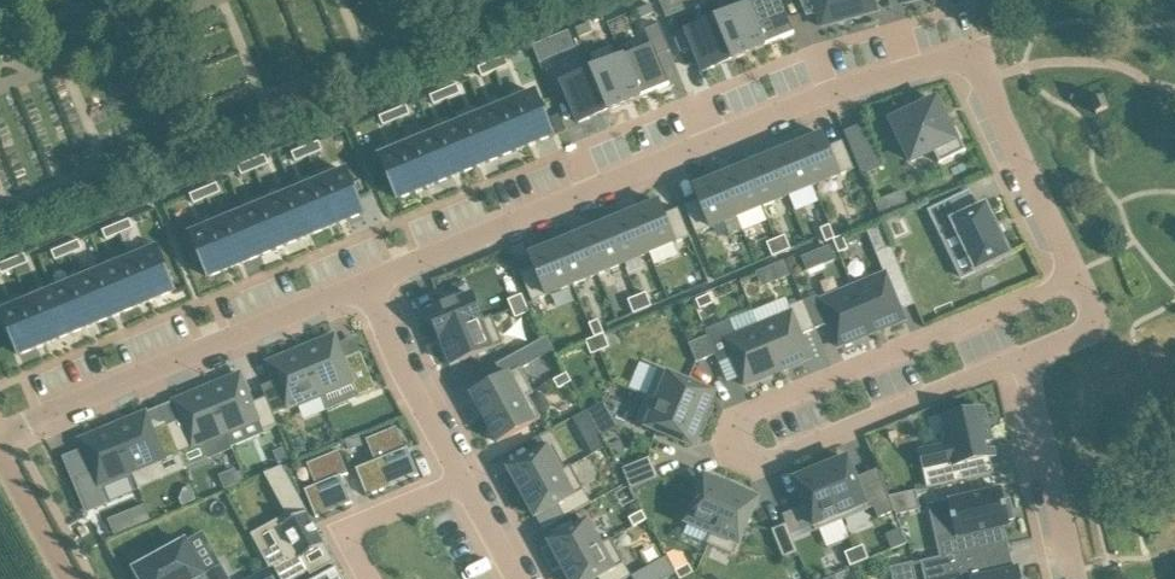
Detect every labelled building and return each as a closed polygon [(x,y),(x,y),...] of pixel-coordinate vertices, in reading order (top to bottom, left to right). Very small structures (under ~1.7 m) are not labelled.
[(660,1),(667,18),(707,2),(706,0),(664,0),(660,1)] [(748,7),(764,47),(795,34),(781,0),(766,0),(748,7)] [(807,17),(819,13),(822,27),(850,19),(845,0),(801,0),(807,17)] [(850,19),(878,11),(875,0),(845,0),(850,19)] [(652,4),(638,10),(642,19),(655,13),(652,4)] [(748,7),(717,19),(733,59),(764,47),(748,7)] [(717,19),(687,32),(688,34),(693,48),(703,72),(733,59),(717,19)] [(590,23),(576,28),(580,38),(594,32),(590,23)] [(652,45),(623,57),(640,98),(671,86),(659,56),(671,51),(660,24),(646,30),(652,45)] [(546,40),(533,46),(540,64),(576,49),(569,30),(546,40)] [(688,34),(675,39),(681,53),(693,48),(688,34)] [(506,56),(492,62),(496,71),(510,65),(506,56)] [(623,57),(593,69),(610,110),(610,111),(640,99),(640,98),(623,57)] [(492,62),(479,67),(483,76),(496,71),(492,62)] [(593,69),(562,82),(579,123),(610,110),(593,69)] [(458,84),(444,90),(448,99),(461,93),(458,84)] [(444,90),(431,95),(434,104),(448,99),(444,90)] [(536,93),(510,103),(527,146),(554,136),(536,93)] [(937,98),(893,119),(903,139),(913,160),(934,149),(939,160),(966,147),(957,128),(952,130),(937,98)] [(1104,98),(1092,103),(1097,115),(1109,110),(1104,98)] [(510,103),(484,114),(502,157),(527,146),(510,103)] [(407,105),(393,111),(397,120),(411,114),(407,105)] [(393,111),(380,116),(384,125),(397,120),(393,111)] [(484,114),(459,124),(476,167),(502,157),(484,114)] [(459,124),(433,135),(451,178),(476,167),(459,124)] [(824,134),(798,145),(815,185),(855,169),(843,141),(829,146),(824,134)] [(433,135),(408,145),(426,188),(451,178),(433,135)] [(319,141),(306,147),(310,156),(323,150),(319,141)] [(408,145),(381,156),(399,199),(426,188),(408,145)] [(798,145),(772,155),(789,196),(815,185),(798,145)] [(306,147),(292,152),(296,161),(310,156),(306,147)] [(876,153),(857,161),(863,175),(882,167),(876,153)] [(266,155),(252,161),(256,170),(269,164),(266,155)] [(772,155),(747,166),(763,206),(789,196),(772,155)] [(252,161),(239,166),(242,175),(256,170),(252,161)] [(747,166),(721,176),(738,217),(763,206),(747,166)] [(346,171),(320,181),(338,224),(364,214),(346,171)] [(700,200),(686,205),(697,233),(711,228),(738,217),(721,176),(694,187),(700,200)] [(320,181),(295,192),(313,235),(338,224),(320,181)] [(218,183),(204,189),(208,198),(221,192),(218,183)] [(204,189),(191,194),(194,203),(208,198),(204,189)] [(970,191),(930,210),(942,236),(957,229),(977,271),(1010,255),(987,204),(978,208),(970,191)] [(295,192),(269,202),(287,245),(313,235),(295,192)] [(889,197),(875,202),(881,217),(894,211),(889,197)] [(660,201),(633,212),(650,253),(690,236),(679,208),(665,214),(660,201)] [(269,202),(244,213),(262,256),(287,245),(269,202)] [(633,212),(607,223),(624,264),(650,253),(633,212)] [(244,213),(219,223),(236,266),(262,256),(244,213)] [(130,219),(117,225),(120,234),(134,228),(130,219)] [(219,223),(192,234),(210,277),(236,266),(219,223)] [(607,223),(582,234),(599,274),(624,264),(607,223)] [(117,225),(103,230),(107,239),(120,234),(117,225)] [(831,225),(822,228),(827,242),(834,239),(837,238),(831,225)] [(582,234),(557,244),(573,285),(599,274),(582,234)] [(786,236),(777,239),(782,253),(791,249),(786,236)] [(843,236),(834,239),(839,253),(849,249),(843,236)] [(777,239),(768,243),(773,256),(782,253),(777,239)] [(79,240),(66,246),(70,255),(83,249),(79,240)] [(535,267),(521,273),(533,301),(573,285),(557,244),(530,255),(535,267)] [(834,255),(830,245),(825,247),(818,250),(823,261),(835,257),(834,255)] [(66,246),(52,251),(56,260),(70,255),(66,246)] [(887,273),(853,287),(872,333),(906,319),(893,288),(907,282),(892,246),(878,252),(887,273)] [(157,248),(131,259),(148,302),(175,291),(157,248)] [(23,255),(10,261),(13,270),(27,264),(23,255)] [(131,259),(105,270),(123,313),(148,302),(131,259)] [(789,271),(785,260),(773,266),(777,276),(789,271)] [(0,265),(0,275),(13,270),(10,261),(0,265)] [(105,270),(80,280),(98,323),(123,313),(105,270)] [(80,280),(54,291),(72,334),(98,323),(80,280)] [(818,295),(804,301),(815,329),(829,323),(839,346),(872,333),(853,287),(820,300),(818,295)] [(54,291),(29,301),(47,344),(72,334),(54,291)] [(647,293),(638,296),(643,310),(652,306),(647,293)] [(452,302),(429,312),(441,339),(442,339),(484,321),(483,319),(473,294),(452,302)] [(522,294),(509,300),(513,309),(526,303),(522,294)] [(696,300),(700,309),(714,303),(711,294),(696,300)] [(638,296),(628,300),(634,314),(643,310),(638,296)] [(29,301),(3,312),(20,355),(47,344),(29,301)] [(792,312),(759,325),(778,372),(811,358),(802,334),(815,329),(804,301),(790,307),(792,312)] [(526,303),(513,309),(516,318),(530,312),(526,303)] [(484,321),(442,339),(453,364),(504,343),(493,316),(483,319),(484,321)] [(599,320),(590,324),(596,337),(605,333),(599,320)] [(730,320),(705,330),(708,336),(716,355),(719,364),(733,358),(745,385),(778,372),(759,325),(737,335),(730,320)] [(605,333),(596,337),(601,351),(610,347),(605,333)] [(335,335),(302,349),(321,394),(352,382),(359,398),(378,390),(364,357),(347,364),(335,335)] [(504,377),(472,395),(485,419),(529,395),(534,393),(521,369),(554,350),(547,336),(497,364),(504,377)] [(708,336),(690,344),(698,362),(716,355),(708,336)] [(601,351),(596,337),(586,341),(592,355),(601,351)] [(276,380),(262,386),(266,397),(273,414),(298,404),(321,394),(302,349),(269,362),(276,380)] [(648,396),(705,420),(716,393),(659,369),(648,396)] [(567,373),(554,380),(559,389),(572,382),(567,373)] [(241,374),(208,387),(226,433),(259,420),(263,430),(278,424),(273,414),(266,397),(253,402),(241,374)] [(182,419),(168,424),(180,453),(226,433),(208,387),(174,401),(182,419)] [(529,395),(485,419),(498,442),(542,418),(529,395)] [(694,446),(705,420),(648,396),(637,423),(694,446)] [(954,465),(926,471),(930,487),(977,477),(973,461),(995,456),(985,409),(944,418),(950,444),(954,465)] [(147,413),(114,426),(133,472),(180,453),(168,424),(154,430),(147,413)] [(94,471),(75,479),(88,511),(107,504),(99,486),(133,472),(114,426),(80,440),(94,471)] [(376,462),(354,471),(365,497),(419,475),(408,449),(406,450),(397,427),(367,439),(376,462)] [(603,438),(590,445),(594,454),(608,446),(603,438)] [(554,445),(510,469),(523,493),(572,466),(571,465),(566,468),(554,445)] [(284,449),(275,453),(279,463),(288,459),(284,449)] [(306,491),(317,517),(353,503),(342,477),(349,475),(339,451),(308,464),(317,486),(306,491)] [(623,468),(631,489),(660,478),(651,457),(623,468)] [(830,465),(822,469),(843,520),(869,509),(848,458),(843,460),(842,457),(829,462),(830,465)] [(265,474),(291,522),(274,531),(282,545),(267,553),(281,578),(295,578),(309,571),(302,559),(326,546),(325,544),(324,545),(307,513),(308,513),(283,466),(265,474)] [(572,466),(523,493),(536,517),(558,504),(565,517),(592,503),(572,466)] [(800,478),(795,480),(816,531),(820,529),(828,547),(850,538),(843,520),(822,469),(813,472),(812,469),(799,474),(800,478)] [(235,471),(222,477),(226,488),(240,482),(235,471)] [(732,488),(706,477),(687,522),(713,534),(732,488)] [(882,480),(866,486),(878,517),(895,511),(882,480)] [(759,499),(732,488),(713,534),(709,545),(735,556),(759,499)] [(941,557),(1006,542),(1003,527),(1010,525),(1009,520),(1015,519),(1010,500),(1004,501),(1001,489),(948,502),(956,536),(937,540),(941,557)] [(916,491),(890,497),(897,515),(921,509),(916,491)] [(145,506),(132,511),(137,525),(151,519),(145,506)] [(643,511),(630,518),(634,527),(648,520),(643,511)] [(589,521),(550,542),(563,566),(612,539),(612,538),(601,544),(589,521)] [(787,524),(773,530),(784,558),(798,552),(787,524)] [(900,527),(880,535),(886,550),(906,542),(900,527)] [(563,566),(570,578),(596,578),(598,578),(599,578),(626,578),(632,575),(612,539),(563,566)] [(135,569),(141,578),(231,578),(222,563),(204,573),(186,541),(135,569)] [(922,563),(924,563),(928,578),(1020,578),(1017,568),(1020,567),(1019,566),(1014,567),(1008,542),(1006,542),(941,557),(921,561),(922,563)] [(864,545),(855,549),(860,562),(869,559),(864,545)] [(855,549),(845,553),(851,566),(860,562),(855,549)] [(632,575),(634,578),(667,578),(677,574),(667,556),(632,575)] [(914,561),(891,566),(894,578),(918,578),(914,561)] [(689,564),(676,571),(680,578),(682,578),(694,573),(689,564)] [(315,578),(344,578),(338,567),(315,578)] [(249,578),(275,578),(269,568),(249,578)] [(836,575),(838,578),(854,578),(850,570),(836,575)]
